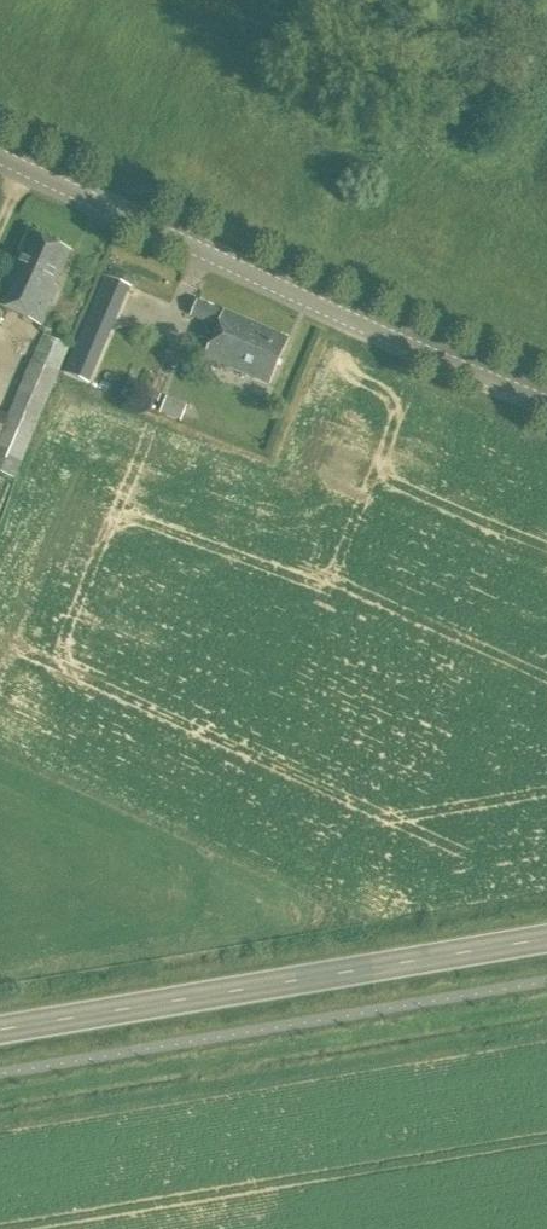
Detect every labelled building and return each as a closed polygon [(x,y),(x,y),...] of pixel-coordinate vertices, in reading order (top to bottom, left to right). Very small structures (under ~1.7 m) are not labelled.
[(72,252),(28,231),(11,266),(9,265),(0,283),(0,305),(41,325),(59,288),(55,286),(72,252)] [(224,311),(197,300),(190,316),(217,327),(204,356),(269,384),(289,338),(224,310),(224,311)] [(90,309),(64,372),(87,382),(113,319),(90,309)] [(69,346),(43,335),(32,360),(31,359),(8,415),(0,412),(0,473),(14,479),(69,346)]
